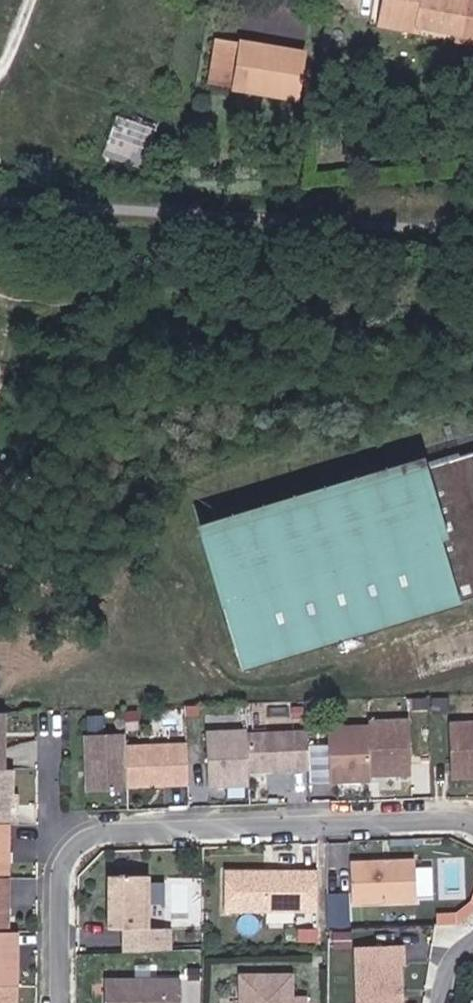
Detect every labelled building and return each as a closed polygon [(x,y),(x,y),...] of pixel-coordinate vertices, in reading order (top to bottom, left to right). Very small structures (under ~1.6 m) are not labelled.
[(381,13),(418,19),(417,25),(458,31),(457,37),(472,39),(472,0),(383,0),(381,13)] [(379,27),(416,33),(417,25),(418,19),(381,13),(379,27)] [(199,78),(230,84),(237,40),(206,35),(199,78)] [(230,84),(289,95),(298,51),(237,40),(230,84)] [(472,443),(199,525),(244,674),(472,605),(472,445),(472,443)] [(367,724),(368,778),(409,778),(409,719),(367,719),(367,724)] [(442,723),(445,777),(472,776),(472,722),(442,723)] [(367,724),(326,725),(326,782),(368,781),(368,778),(367,724)] [(247,729),(203,731),(205,790),(249,788),(249,774),(248,733),(247,729)] [(248,733),(249,774),(306,773),(305,732),(248,733)] [(123,734),(80,735),(82,791),(125,789),(124,745),(123,734)] [(124,745),(125,789),(187,787),(186,744),(124,745)] [(10,826),(17,826),(18,796),(14,796),(14,772),(4,771),(0,771),(0,826),(10,826)] [(0,826),(0,879),(9,879),(10,826),(0,826)] [(413,901),(411,860),(347,862),(349,903),(413,901)] [(417,865),(415,891),(431,892),(433,866),(417,865)] [(316,868),(222,870),(222,915),(317,914),(316,868)] [(146,928),(146,876),(106,876),(106,928),(146,928)] [(37,878),(13,877),(12,908),(37,908),(37,878)] [(150,877),(150,924),(198,925),(198,877),(150,877)] [(0,879),(0,932),(8,932),(9,879),(0,879)] [(16,932),(8,932),(0,932),(0,985),(15,985),(16,985),(16,932)] [(395,963),(399,963),(398,945),(351,947),(353,1002),(397,1002),(396,998),(392,994),(392,989),(396,989),(395,963)] [(237,974),(237,1002),(308,1002),(308,997),(293,997),(293,974),(237,974)] [(15,985),(0,985),(0,1002),(15,1002),(15,985)] [(179,985),(103,985),(103,1002),(179,1002),(179,985)]
